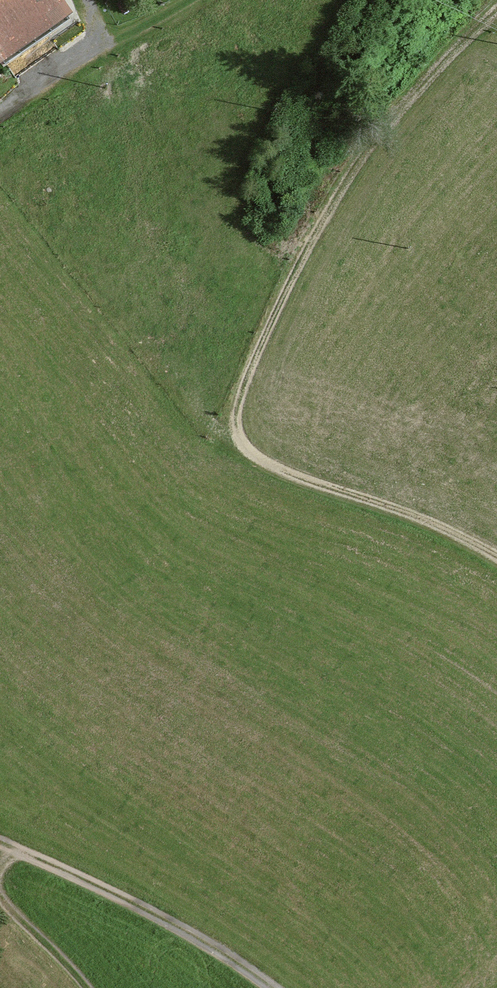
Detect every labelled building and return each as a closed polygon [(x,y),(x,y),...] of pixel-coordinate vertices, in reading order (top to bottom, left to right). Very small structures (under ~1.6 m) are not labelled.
[(73,12),(64,0),(0,0),(0,62),(73,12)]
